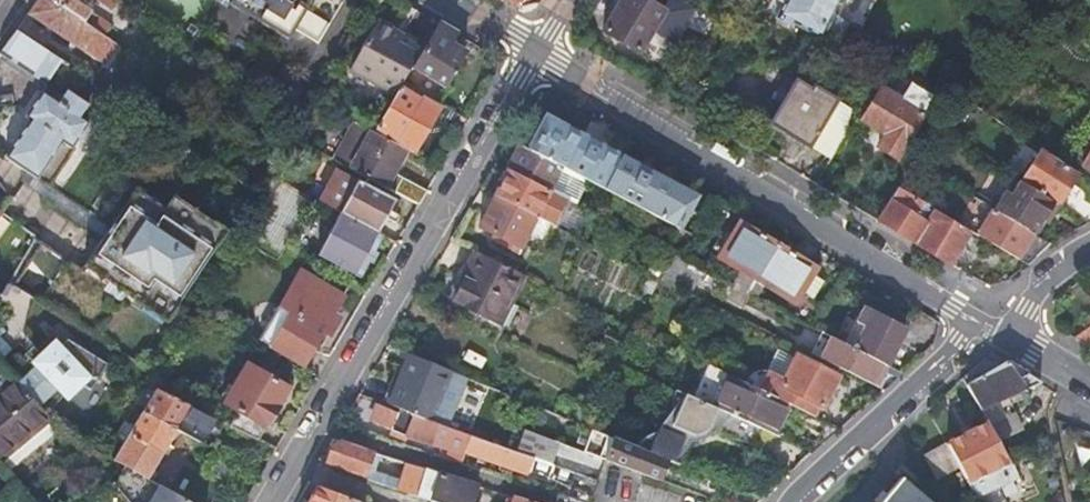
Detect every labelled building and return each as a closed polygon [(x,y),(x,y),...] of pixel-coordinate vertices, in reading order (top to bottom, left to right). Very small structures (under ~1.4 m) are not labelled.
[(27,14),(103,66),(117,45),(104,36),(50,0),(37,0),(34,4),(27,14)] [(104,36),(111,26),(77,3),(79,0),(50,0),(104,36)] [(119,12),(128,0),(102,0),(119,12)] [(343,0),(244,0),(316,44),(343,0)] [(600,31),(636,52),(660,12),(640,0),(620,0),(600,31)] [(786,7),(781,16),(815,36),(819,29),(832,36),(838,24),(836,16),(830,12),(836,0),(775,0),(786,7)] [(345,66),(394,96),(404,78),(409,71),(433,30),(428,27),(418,45),(412,54),(395,43),(400,34),(373,18),(345,66)] [(454,33),(439,24),(413,68),(446,87),(466,53),(449,42),(454,33)] [(0,53),(0,54),(45,85),(62,62),(16,30),(0,53)] [(412,54),(418,45),(400,34),(395,43),(412,54)] [(427,82),(409,71),(404,78),(422,89),(427,82)] [(394,96),(372,132),(395,144),(413,152),(443,101),(422,89),(404,78),(394,96)] [(878,88),(858,121),(881,135),(876,145),(896,157),(902,148),(907,150),(916,135),(910,131),(928,102),(902,87),(894,98),(878,88)] [(43,92),(25,116),(31,120),(5,157),(50,188),(76,151),(73,149),(89,125),(79,118),(88,106),(66,91),(58,103),(43,92)] [(805,146),(824,113),(828,107),(804,94),(801,99),(786,91),(766,125),(805,146)] [(829,160),(848,126),(824,113),(805,146),(829,160)] [(369,131),(354,123),(333,160),(341,165),(348,169),(383,187),(393,192),(398,195),(418,205),(420,201),(426,190),(402,177),(392,171),(405,149),(395,144),(372,132),(369,131)] [(564,126),(561,130),(601,152),(603,147),(564,126)] [(562,168),(584,179),(601,188),(610,170),(595,163),(598,157),(601,152),(561,130),(557,138),(541,129),(529,151),(562,168)] [(520,146),(508,171),(550,193),(561,198),(568,202),(571,204),(584,179),(562,168),(529,151),(520,146)] [(1054,203),(1073,172),(1037,147),(1017,180),(1023,184),(1054,203)] [(595,163),(610,170),(613,166),(598,157),(595,163)] [(632,169),(672,190),(674,185),(635,164),(632,169)] [(613,166),(610,170),(627,180),(629,174),(613,166)] [(336,168),(318,201),(340,212),(366,226),(377,232),(383,220),(393,225),(398,215),(388,210),(393,200),(336,168)] [(610,170),(601,188),(676,228),(686,206),(669,196),(672,190),(632,169),(629,174),(627,180),(610,170)] [(489,177),(480,191),(494,198),(536,219),(555,228),(568,202),(561,198),(550,193),(508,171),(502,183),(489,177)] [(272,177),(261,195),(261,197),(280,207),(291,187),(272,177)] [(1028,231),(1034,234),(1042,220),(1054,203),(1023,184),(1017,193),(1011,190),(997,212),(1028,231)] [(915,243),(934,212),(928,209),(929,206),(897,186),(877,220),(915,243)] [(83,271),(84,271),(119,294),(153,317),(217,221),(182,199),(175,210),(140,188),(86,267),(83,271)] [(536,219),(494,198),(477,232),(494,241),(491,248),(515,260),(536,219)] [(1030,258),(1047,242),(1034,234),(1028,231),(997,212),(990,208),(975,233),(1025,264),(1030,258)] [(366,226),(340,212),(318,254),(358,276),(380,234),(377,232),(366,226)] [(915,243),(950,264),(969,233),(934,212),(915,243)] [(794,304),(798,297),(810,276),(815,268),(736,224),(716,259),(794,304)] [(11,282),(40,300),(59,311),(84,271),(83,271),(86,267),(38,235),(11,282)] [(522,275),(477,252),(451,299),(491,319),(502,299),(508,302),(522,275)] [(301,269),(260,339),(303,365),(320,334),(325,337),(337,317),(332,314),(344,295),(301,269)] [(810,276),(798,297),(809,303),(820,282),(810,276)] [(868,358),(885,366),(903,329),(872,313),(853,350),(868,358)] [(1072,337),(1088,346),(1089,345),(1089,326),(1072,337)] [(35,361),(39,366),(22,384),(50,409),(66,392),(70,395),(81,383),(94,387),(110,360),(69,335),(62,342),(57,337),(35,361)] [(833,340),(823,362),(864,383),(874,388),(885,366),(868,358),(853,350),(833,340)] [(402,409),(447,427),(465,384),(450,378),(452,371),(417,356),(396,406),(402,409)] [(773,399),(787,406),(814,419),(834,378),(794,357),(773,399)] [(228,424),(256,440),(267,419),(272,421),(285,398),(282,395),(290,380),(250,358),(229,395),(240,402),(228,424)] [(964,386),(983,422),(998,448),(1024,434),(1016,418),(1006,423),(997,407),(1039,384),(1005,364),(964,386)] [(165,373),(155,367),(150,377),(159,383),(161,384),(167,374),(165,373)] [(762,394),(724,375),(708,406),(766,431),(773,435),(787,406),(773,399),(762,394)] [(62,420),(50,409),(22,384),(20,381),(0,397),(0,466),(62,420)] [(161,384),(159,383),(146,404),(178,423),(200,436),(214,415),(161,384)] [(677,402),(677,412),(661,436),(656,437),(646,443),(641,451),(667,461),(679,466),(688,444),(697,442),(706,438),(716,431),(759,449),(766,431),(708,406),(680,393),(677,402)] [(447,427),(402,409),(400,414),(366,400),(359,416),(410,437),(412,433),(446,447),(442,458),(462,465),(471,437),(447,427)] [(127,416),(123,423),(132,428),(164,448),(178,423),(146,404),(137,422),(127,416)] [(983,422),(941,443),(954,470),(969,500),(1015,476),(1006,460),(1005,460),(998,448),(983,422)] [(132,428),(115,455),(147,474),(164,448),(132,428)] [(641,451),(592,431),(583,454),(660,481),(667,461),(641,451)] [(561,445),(525,432),(524,437),(516,454),(528,459),(544,465),(552,468),(561,445)] [(480,440),(471,437),(462,465),(472,468),(476,459),(492,465),(491,468),(504,472),(505,469),(522,475),(523,474),(528,459),(516,454),(488,443),(480,440)] [(374,451),(345,441),(339,445),(334,446),(329,454),(328,461),(329,463),(365,477),(374,451)] [(954,470),(941,443),(919,454),(933,480),(954,470)] [(394,486),(393,489),(404,493),(413,496),(423,468),(410,463),(407,472),(399,470),(402,461),(385,455),(375,479),(394,486)] [(544,465),(528,459),(523,474),(539,480),(544,465)] [(425,500),(429,501),(472,501),(477,485),(459,480),(423,468),(413,496),(425,500)] [(579,478),(571,501),(574,501),(591,501),(597,485),(579,478)] [(896,481),(880,501),(923,501),(896,481)] [(150,501),(195,501),(162,482),(150,501)] [(484,488),(477,485),(472,501),(479,501),(484,488)] [(315,488),(309,501),(349,501),(315,488)] [(21,500),(13,489),(3,501),(23,501),(21,500)]
